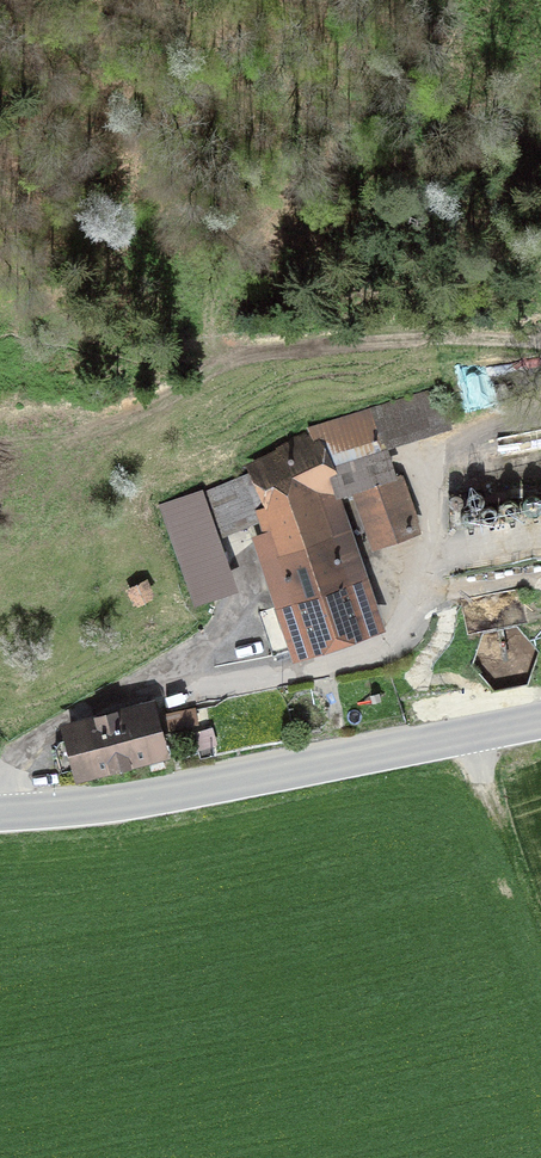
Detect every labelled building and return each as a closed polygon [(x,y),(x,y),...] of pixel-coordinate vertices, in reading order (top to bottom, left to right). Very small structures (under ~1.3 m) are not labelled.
[(450,424),(440,392),(373,413),(384,446),(450,424)] [(209,544),(249,530),(295,657),(382,626),(335,496),(353,490),(373,546),(419,529),(400,476),(396,478),(384,446),(373,413),(306,432),(240,460),(244,473),(190,492),(209,544)] [(481,499),(482,497),(482,494),(481,491),(480,489),(477,488),(475,487),(472,487),(470,488),(468,490),(467,492),(467,494),(467,497),(468,499),(469,501),(471,502),(474,502),(476,502),(479,501),(481,499)] [(462,502),(463,500),(464,497),(463,495),(461,493),(459,491),(457,491),(454,491),(452,492),(450,494),(449,496),(448,498),(449,500),(450,502),(451,504),(453,505),(456,506),(458,506),(461,504),(462,502)] [(532,508),(534,508),(536,507),(538,506),(539,503),(540,501),(539,499),(538,496),(536,495),(534,494),(531,494),(529,495),(527,496),(526,498),(525,500),(525,502),(526,504),(527,506),(529,507),(532,508)] [(512,513),(514,512),(515,510),(516,508),(516,505),(516,503),(514,501),(512,500),(510,499),(508,499),(506,500),(504,501),(503,503),(502,506),(502,508),(503,510),(505,512),(507,513),(509,513),(512,513)] [(497,515),(498,512),(498,510),(497,507),(496,505),(494,504),(491,503),(489,503),(486,504),(485,506),(483,508),(483,510),(483,513),(484,515),(486,516),(488,518),(490,518),(493,518),(495,517),(497,515)] [(475,518),(476,515),(476,513),(475,510),(474,508),(472,507),(469,506),(467,506),(464,507),(463,509),(461,511),(461,513),(461,515),(462,518),(464,519),(466,520),(468,521),(471,521),(473,519),(475,518)] [(146,578),(126,586),(133,603),(153,595),(146,578)] [(154,702),(65,724),(80,780),(168,757),(154,702)]
